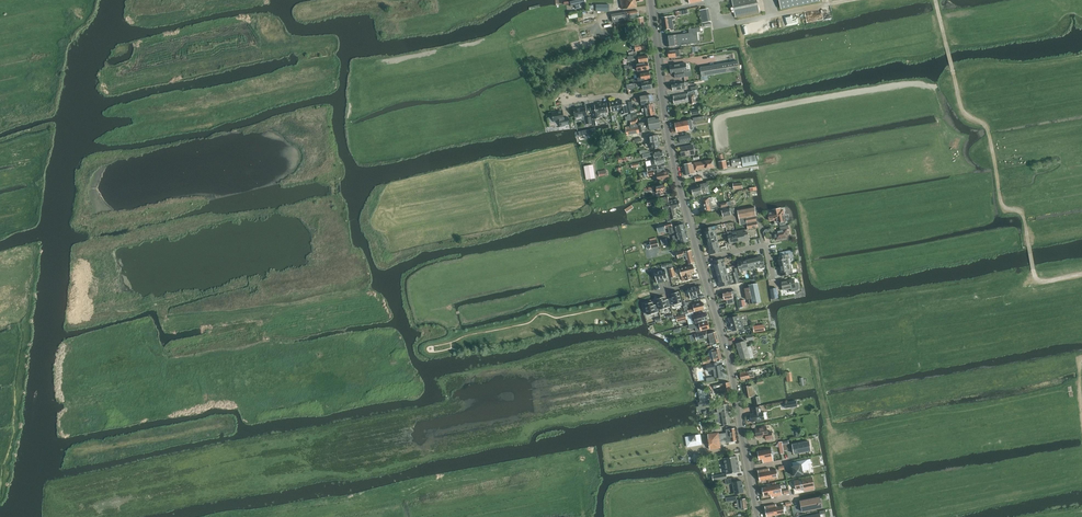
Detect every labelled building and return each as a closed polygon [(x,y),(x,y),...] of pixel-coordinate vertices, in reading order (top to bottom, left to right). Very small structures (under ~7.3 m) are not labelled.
[(622,9),(637,7),(636,2),(643,1),(643,0),(621,0),(622,9)] [(735,17),(760,12),(757,0),(732,0),(735,17)] [(781,9),(820,1),(820,0),(779,0),(781,9)] [(702,23),(710,21),(707,9),(700,10),(702,23)] [(612,22),(628,20),(637,18),(637,22),(634,23),(635,25),(638,25),(638,28),(645,27),(643,17),(639,18),(638,10),(611,14),(612,22)] [(663,23),(663,24),(664,30),(670,29),(670,31),(674,31),(672,20),(675,20),(674,16),(672,16),(662,18),(663,23)] [(697,32),(701,32),(700,28),(688,29),(692,29),(692,33),(666,36),(668,47),(699,43),(697,32)] [(635,48),(636,51),(646,49),(647,48),(647,46),(646,46),(645,43),(639,44),(639,43),(634,43),(635,45),(630,46),(631,49),(635,48)] [(668,51),(669,58),(676,57),(676,56),(679,56),(679,54),(683,53),(683,49),(678,50),(679,50),(675,50),(668,51)] [(700,67),(702,76),(740,70),(738,61),(700,67)] [(638,66),(639,71),(649,69),(649,68),(650,68),(649,66),(648,63),(640,64),(640,65),(638,65),(637,64),(634,64),(634,67),(638,66)] [(687,71),(686,63),(670,66),(671,74),(675,73),(676,78),(685,77),(684,72),(687,71)] [(641,78),(633,79),(633,83),(636,83),(639,83),(639,81),(645,80),(651,79),(650,76),(651,75),(651,73),(650,73),(650,72),(640,74),(641,78)] [(637,87),(636,87),(642,86),(643,90),(652,88),(652,87),(653,87),(652,84),(651,81),(636,84),(636,83),(627,85),(627,89),(637,87)] [(687,82),(680,83),(672,84),(673,87),(672,88),(672,89),(673,90),(673,91),(681,90),(684,89),(684,86),(687,85),(687,82)] [(697,89),(692,90),(692,91),(688,92),(688,94),(687,94),(687,93),(673,96),(675,104),(689,102),(689,101),(690,101),(690,104),(696,103),(694,95),(698,95),(697,89)] [(640,97),(642,105),(653,102),(652,95),(640,97)] [(621,111),(623,111),(623,114),(628,113),(626,105),(623,105),(622,100),(610,102),(612,111),(621,110),(621,111)] [(592,111),(594,119),(599,118),(598,115),(600,115),(599,113),(608,112),(607,103),(595,105),(596,110),(592,111)] [(579,108),(573,109),(575,117),(583,116),(583,118),(585,118),(587,124),(592,123),(591,117),(587,117),(586,107),(579,109),(579,108)] [(558,112),(552,113),(554,121),(559,120),(561,127),(565,126),(565,125),(570,124),(569,117),(564,118),(563,111),(561,111),(558,112)] [(648,119),(649,122),(647,123),(648,125),(649,126),(652,125),(652,123),(660,121),(659,117),(648,119)] [(691,120),(675,123),(677,132),(693,129),(691,120)] [(661,128),(660,121),(652,123),(652,125),(649,126),(648,125),(643,125),(639,126),(641,132),(650,130),(650,132),(652,131),(652,130),(661,128)] [(632,134),(638,133),(639,133),(638,125),(625,127),(627,135),(629,135),(630,135),(632,135),(632,134)] [(596,137),(595,131),(578,134),(579,139),(596,137)] [(647,137),(648,143),(659,141),(658,135),(647,137)] [(694,155),(692,145),(692,146),(681,148),(681,147),(682,157),(683,157),(683,156),(694,154),(694,155)] [(653,155),(654,159),(664,156),(663,151),(653,153),(653,152),(644,154),(645,157),(647,156),(647,157),(653,155)] [(757,164),(755,155),(741,157),(741,159),(743,167),(757,164)] [(664,156),(654,159),(656,165),(651,166),(652,170),(656,169),(656,167),(658,167),(665,165),(665,163),(666,162),(664,156)] [(713,160),(705,161),(706,168),(715,167),(713,160)] [(718,162),(720,170),(727,168),(726,160),(718,162)] [(706,168),(705,161),(694,163),(696,170),(706,168)] [(683,164),(685,175),(695,173),(693,164),(692,164),(692,163),(683,164)] [(586,180),(591,179),(591,182),(596,181),(593,164),(584,166),(586,180)] [(657,170),(659,181),(669,178),(668,171),(664,172),(663,168),(656,170),(657,170)] [(692,189),(692,191),(694,196),(703,194),(702,190),(705,190),(705,187),(708,186),(708,182),(700,184),(701,187),(692,189)] [(644,192),(649,191),(655,190),(656,193),(657,193),(658,196),(664,195),(663,192),(665,191),(666,190),(667,190),(666,188),(665,188),(664,184),(654,187),(643,189),(644,192)] [(749,188),(752,203),(759,202),(756,187),(749,188)] [(661,198),(664,211),(671,209),(669,201),(668,197),(661,198)] [(713,210),(711,201),(713,201),(712,197),(702,199),(705,212),(713,210)] [(678,199),(669,201),(671,209),(674,208),(680,207),(678,199)] [(740,225),(747,224),(757,222),(754,206),(738,209),(740,225)] [(733,211),(732,207),(722,210),(723,217),(735,213),(735,211),(733,211)] [(671,209),(664,211),(664,212),(669,211),(670,215),(666,216),(668,222),(671,221),(671,219),(676,218),(674,208),(671,209)] [(780,222),(781,222),(781,223),(781,222),(782,222),(785,221),(783,210),(771,212),(771,214),(769,215),(770,221),(774,220),(774,218),(778,217),(779,222),(780,222)] [(706,234),(707,238),(716,236),(715,230),(716,229),(725,227),(724,223),(715,226),(703,229),(704,234),(706,234)] [(676,230),(677,232),(686,230),(684,224),(670,228),(671,231),(676,230)] [(747,229),(737,231),(739,241),(744,240),(744,241),(749,240),(747,229)] [(773,232),(774,241),(787,238),(786,229),(773,232)] [(673,236),(674,239),(687,236),(686,230),(677,232),(677,235),(673,236)] [(739,241),(737,231),(731,232),(731,231),(727,232),(730,244),(734,243),(734,242),(739,241)] [(687,236),(674,239),(674,243),(677,242),(678,245),(689,241),(687,236)] [(708,242),(709,244),(718,242),(716,236),(707,238),(707,239),(706,239),(707,242),(708,242)] [(650,242),(652,248),(659,247),(657,240),(650,242)] [(718,242),(709,244),(710,249),(709,250),(710,254),(722,251),(727,250),(726,246),(721,247),(720,247),(718,242)] [(683,257),(684,259),(693,256),(692,250),(685,252),(685,250),(677,252),(678,258),(683,257)] [(779,261),(780,266),(791,264),(790,258),(789,254),(777,256),(778,261),(779,261)] [(758,258),(753,259),(755,268),(761,267),(761,268),(765,268),(763,255),(758,256),(758,258)] [(749,259),(747,260),(749,270),(755,268),(753,259),(752,259),(752,257),(749,258),(749,259)] [(715,266),(716,271),(726,268),(724,262),(725,262),(724,258),(712,262),(714,266),(715,266)] [(749,270),(747,260),(742,261),(742,260),(737,261),(739,273),(743,272),(743,271),(749,270)] [(791,264),(780,266),(781,271),(780,271),(781,276),(793,274),(792,270),(791,264)] [(685,275),(686,280),(691,279),(690,274),(695,272),(693,265),(679,268),(681,276),(685,275)] [(675,267),(669,269),(672,277),(678,275),(675,267)] [(718,275),(718,277),(728,274),(726,268),(716,271),(717,271),(715,272),(716,275),(718,275)] [(665,270),(655,273),(657,283),(665,281),(664,278),(667,277),(665,270)] [(728,274),(718,277),(720,282),(718,282),(720,287),(732,283),(731,280),(731,278),(731,277),(730,276),(728,276),(728,274)] [(783,290),(791,288),(792,291),(800,290),(798,283),(795,283),(794,279),(781,281),(783,290)] [(761,302),(760,296),(757,283),(749,284),(749,287),(744,288),(747,300),(751,299),(752,299),(749,300),(750,304),(752,304),(761,302)] [(699,286),(688,288),(691,299),(697,297),(697,294),(701,293),(699,286)] [(770,289),(771,295),(772,299),(778,298),(777,292),(777,288),(770,289)] [(724,299),(725,300),(733,298),(732,295),(736,294),(735,290),(723,293),(724,296),(723,297),(723,299),(724,299)] [(672,298),(670,299),(671,305),(674,304),(675,307),(682,305),(682,302),(681,299),(679,292),(671,294),(672,298)] [(664,297),(657,299),(659,309),(670,307),(668,299),(665,300),(664,297)] [(653,302),(645,304),(648,315),(658,312),(656,305),(653,305),(653,302)] [(702,302),(692,305),(694,312),(704,309),(702,302)] [(706,313),(692,317),(694,324),(699,323),(698,322),(707,320),(707,319),(708,318),(707,316),(706,316),(706,313)] [(729,318),(731,326),(733,331),(742,328),(741,327),(744,326),(742,322),(740,323),(738,316),(729,318)] [(697,327),(700,327),(701,331),(710,328),(708,322),(697,325),(696,324),(692,325),(693,327),(697,326),(697,327)] [(692,342),(697,340),(708,337),(709,341),(710,344),(719,342),(716,332),(707,334),(706,331),(690,336),(692,342)] [(736,343),(741,360),(750,357),(750,358),(754,357),(751,346),(747,347),(745,341),(736,343)] [(722,360),(721,356),(719,348),(712,350),(715,361),(722,360)] [(711,371),(714,371),(715,378),(723,376),(722,372),(723,371),(722,371),(721,365),(718,366),(718,363),(711,364),(707,364),(707,368),(710,368),(711,371)] [(758,372),(757,368),(753,369),(753,370),(740,373),(741,380),(753,377),(752,373),(758,372)] [(713,385),(714,389),(716,388),(716,391),(719,391),(720,393),(718,394),(720,402),(728,401),(727,392),(731,391),(730,382),(722,383),(713,385)] [(753,397),(751,385),(744,386),(746,398),(753,397)] [(710,413),(714,413),(729,410),(728,404),(715,406),(717,406),(717,409),(710,410),(710,413)] [(753,408),(753,412),(754,412),(754,413),(751,414),(752,422),(757,421),(758,422),(760,421),(761,420),(765,420),(763,412),(761,412),(760,407),(753,408)] [(765,436),(766,439),(773,438),(772,431),(768,432),(767,426),(763,427),(762,426),(760,427),(759,428),(755,429),(757,437),(765,436)] [(726,432),(719,433),(720,438),(727,437),(728,442),(736,441),(735,428),(726,429),(726,432)] [(719,433),(708,434),(710,449),(721,448),(720,438),(719,433)] [(690,438),(689,438),(690,445),(700,443),(699,436),(694,437),(694,435),(690,436),(690,438)] [(790,440),(782,442),(784,450),(791,449),(790,440)] [(810,441),(793,444),(795,454),(801,453),(801,452),(809,451),(809,448),(813,447),(811,441),(810,441)] [(758,451),(757,451),(759,460),(760,460),(759,460),(765,459),(766,462),(773,461),(774,461),(771,448),(771,449),(758,451)] [(737,456),(733,456),(724,458),(723,458),(724,464),(725,464),(726,464),(727,467),(726,468),(727,474),(739,472),(740,472),(737,455),(737,456)] [(793,466),(792,466),(794,476),(803,474),(803,471),(810,469),(808,459),(792,462),(793,466)] [(758,470),(760,481),(768,479),(766,471),(766,469),(758,470)] [(776,469),(766,471),(768,479),(778,477),(778,478),(776,469)] [(812,477),(795,481),(796,490),(807,488),(807,487),(814,485),(812,477)] [(725,479),(726,484),(733,483),(735,493),(744,492),(742,480),(736,481),(735,478),(725,479)] [(782,495),(780,484),(772,486),(774,494),(774,496),(782,494),(782,495)] [(762,487),(764,496),(774,494),(772,486),(762,487)] [(736,506),(738,506),(738,510),(747,508),(745,498),(737,500),(736,496),(726,497),(726,502),(737,500),(737,504),(736,504),(736,506)] [(820,497),(800,501),(802,511),(815,509),(814,504),(821,503),(820,497)] [(775,515),(773,507),(773,505),(765,506),(767,516),(775,515)] [(783,505),(773,507),(775,515),(785,513),(783,505)]
